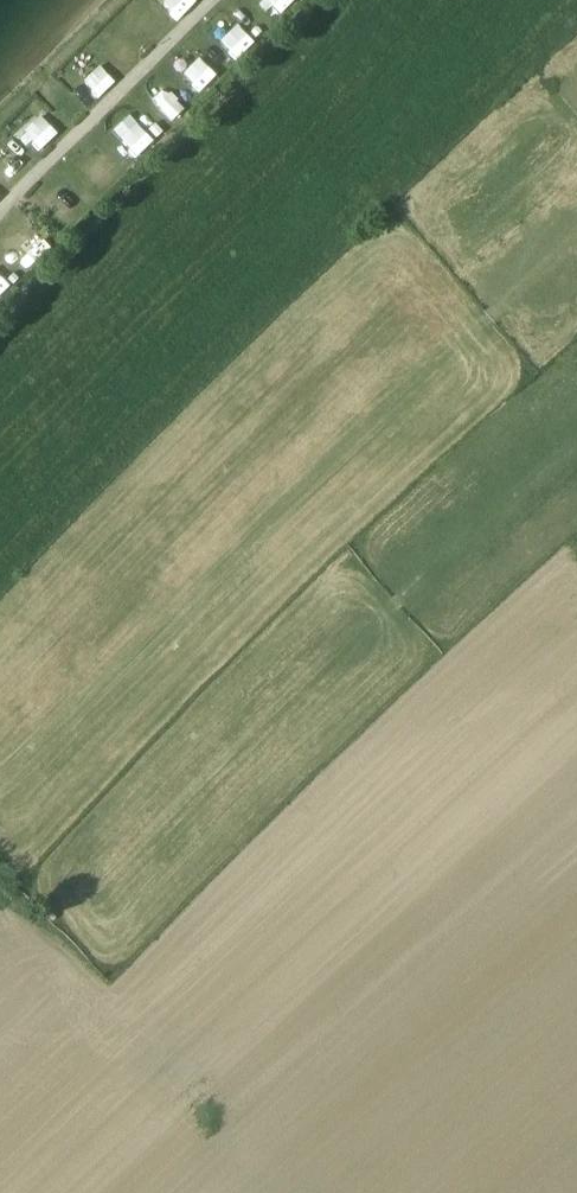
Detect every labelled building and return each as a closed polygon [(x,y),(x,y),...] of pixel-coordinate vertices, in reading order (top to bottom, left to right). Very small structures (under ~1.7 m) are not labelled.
[(192,0),(164,0),(180,14),(192,0)] [(219,39),(236,59),(255,42),(238,22),(219,39)] [(205,92),(222,72),(201,55),(185,74),(205,92)] [(94,70),(76,83),(89,102),(107,89),(94,70)] [(152,104),(171,123),(186,108),(167,89),(152,104)] [(45,111),(32,121),(44,136),(57,127),(45,111)] [(136,157),(156,136),(136,118),(117,138),(136,157)]
